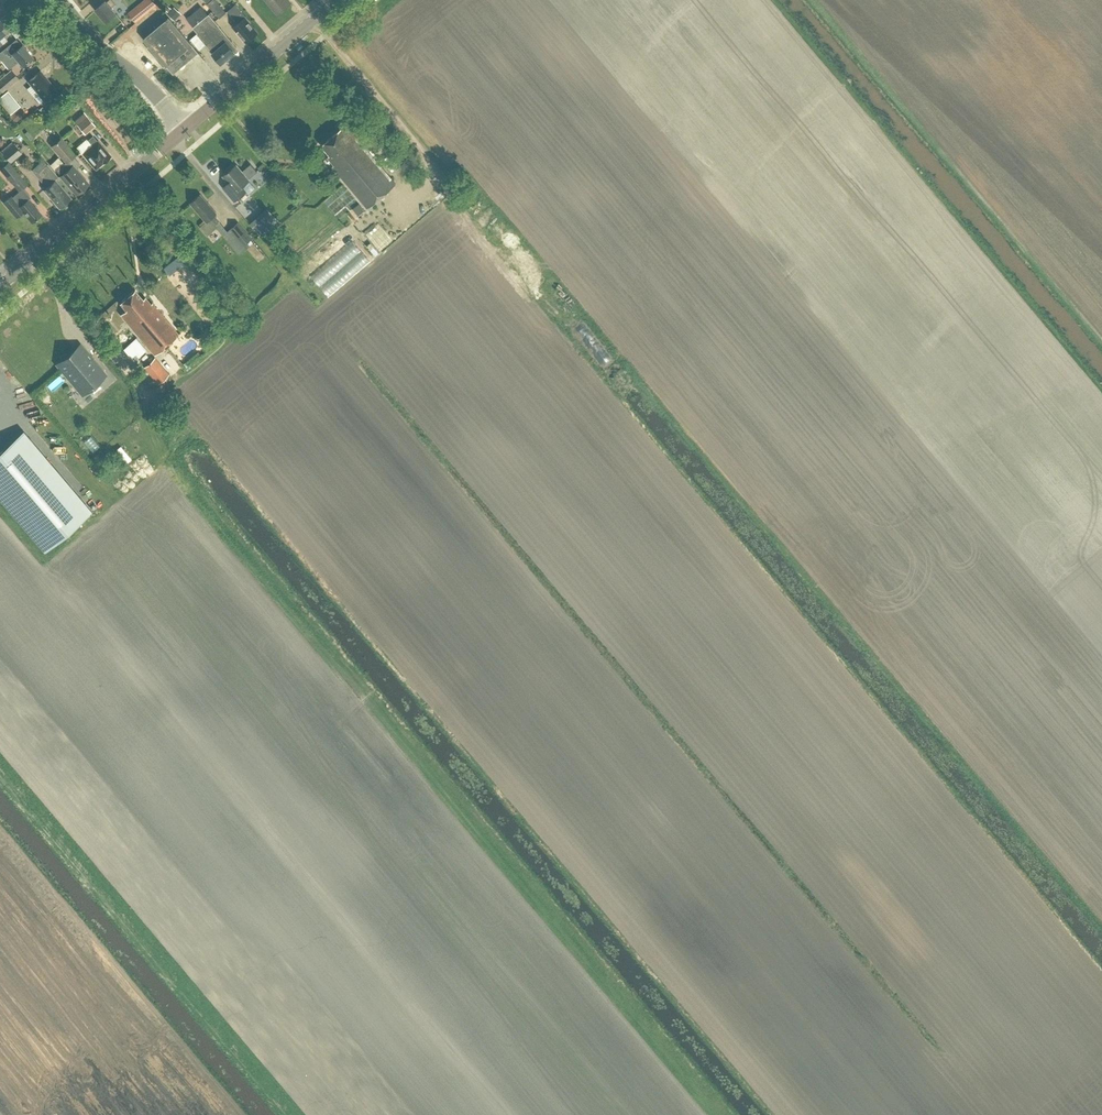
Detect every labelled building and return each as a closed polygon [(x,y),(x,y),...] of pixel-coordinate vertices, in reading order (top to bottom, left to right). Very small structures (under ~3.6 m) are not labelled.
[(107,1),(106,0),(105,0),(96,8),(106,20),(116,12),(112,7),(116,4),(113,0),(108,0),(107,1)] [(129,13),(135,20),(156,3),(153,0),(146,0),(129,13)] [(215,0),(212,0),(207,4),(219,18),(226,12),(215,0)] [(277,13),(291,2),(289,0),(267,0),(277,13)] [(233,26),(246,42),(258,32),(250,22),(251,21),(236,3),(228,10),(238,22),(233,26)] [(213,52),(212,52),(221,63),(235,51),(233,50),(237,47),(209,13),(193,26),(198,32),(197,33),(213,52)] [(166,64),(173,73),(198,52),(191,43),(169,17),(143,38),(166,65),(166,64)] [(10,30),(0,18),(0,19),(0,38),(10,30)] [(9,68),(19,60),(23,64),(32,56),(22,44),(21,44),(16,38),(2,50),(5,53),(0,57),(0,58),(9,68)] [(0,92),(17,78),(9,69),(0,77),(0,91),(0,92)] [(50,85),(52,83),(40,70),(28,80),(31,84),(26,88),(34,98),(39,93),(45,100),(56,91),(50,85)] [(0,95),(0,106),(4,110),(13,102),(4,92),(0,95)] [(8,116),(14,122),(23,114),(17,108),(8,116)] [(94,124),(86,115),(76,124),(84,133),(94,124)] [(327,157),(333,165),(332,166),(366,208),(395,184),(345,124),(321,145),(329,155),(327,157)] [(110,156),(92,135),(88,140),(93,145),(83,154),(88,160),(89,159),(95,167),(102,161),(103,162),(104,161),(106,161),(108,159),(109,157),(110,156)] [(61,175),(76,194),(87,185),(78,174),(79,173),(73,165),(72,165),(68,160),(75,153),(61,136),(51,145),(64,161),(56,168),(61,175)] [(1,152),(10,162),(21,152),(12,142),(1,152)] [(11,182),(20,174),(8,160),(0,167),(0,169),(11,182)] [(43,188),(59,207),(70,197),(54,179),(57,176),(46,163),(37,172),(47,185),(43,188)] [(229,182),(223,186),(226,190),(235,200),(246,191),(241,186),(249,180),(248,179),(257,171),(251,163),(242,171),(236,164),(223,174),(229,182)] [(22,188),(11,197),(10,195),(2,202),(16,218),(22,213),(31,223),(42,214),(28,198),(30,196),(22,188)] [(219,220),(214,215),(217,212),(200,193),(190,202),(207,221),(200,227),(207,235),(216,227),(214,225),(219,220)] [(270,210),(264,215),(272,224),(278,219),(270,210)] [(230,228),(245,244),(252,238),(238,221),(230,228)] [(507,247),(502,250),(508,260),(512,257),(507,247)] [(133,290),(119,302),(125,310),(119,315),(153,355),(177,335),(151,303),(149,305),(144,298),(141,300),(133,290)] [(74,349),(56,363),(73,383),(79,379),(88,389),(105,375),(90,357),(85,362),(74,349)] [(143,366),(157,383),(168,374),(154,357),(143,366)] [(0,449),(0,499),(44,551),(85,516),(16,435),(0,449)] [(115,450),(126,463),(131,459),(120,446),(115,450)]
